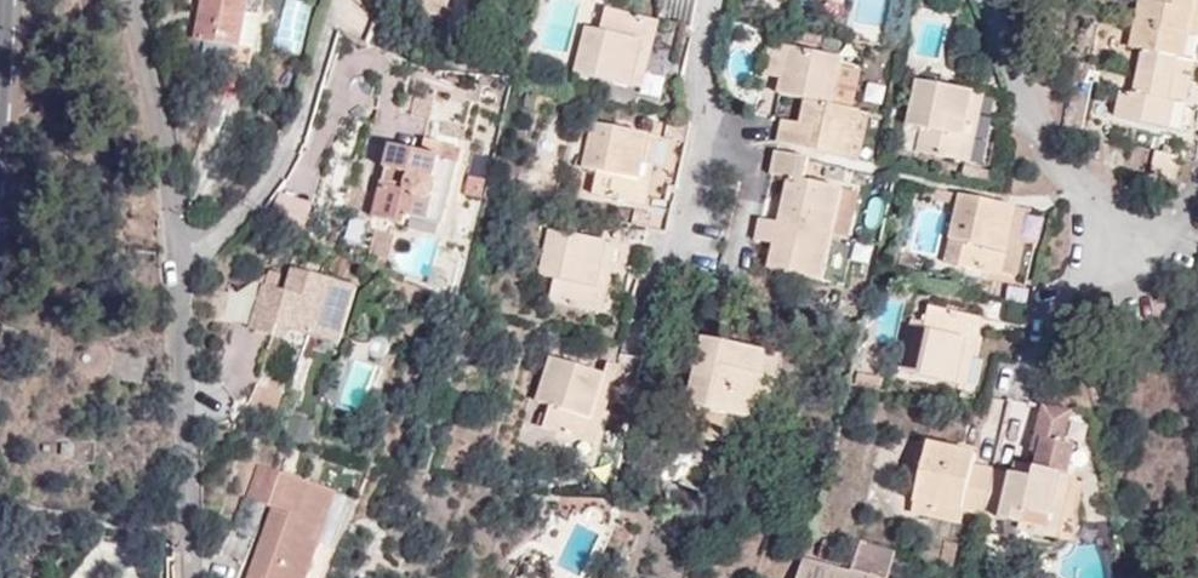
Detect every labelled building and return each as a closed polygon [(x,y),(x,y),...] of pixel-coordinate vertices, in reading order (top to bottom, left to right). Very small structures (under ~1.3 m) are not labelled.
[(250,8),(251,0),(204,0),(197,39),(243,48),(250,8)] [(403,4),(444,18),(450,0),(404,0),(403,4)] [(1174,6),(1153,2),(1147,24),(1197,35),(1197,0),(1175,0),(1174,6)] [(264,11),(250,8),(243,48),(257,50),(264,11)] [(576,72),(635,87),(648,19),(608,9),(602,31),(586,27),(576,72)] [(645,90),(659,22),(648,19),(635,87),(645,90)] [(1147,24),(1141,52),(1161,55),(1157,74),(1190,81),(1197,46),(1197,35),(1147,24)] [(843,35),(819,30),(817,42),(840,47),(843,35)] [(797,97),(806,98),(834,105),(841,66),(842,60),(770,44),(763,74),(781,78),(799,82),(797,97)] [(841,66),(834,105),(855,109),(863,72),(841,66)] [(1157,74),(1152,97),(1134,92),(1127,118),(1183,130),(1189,105),(1197,107),(1197,86),(1189,84),(1190,81),(1157,74)] [(777,92),(797,97),(799,82),(781,78),(777,92)] [(967,136),(975,92),(918,80),(908,123),(921,127),(916,150),(959,159),(964,135),(967,136)] [(432,118),(437,94),(420,90),(415,114),(432,118)] [(984,94),(975,92),(967,136),(964,135),(959,159),(972,162),(984,94)] [(806,98),(800,124),(815,128),(810,147),(850,156),(860,110),(855,109),(834,105),(806,98)] [(860,110),(850,156),(863,158),(872,113),(860,110)] [(800,124),(782,120),(777,141),(810,147),(815,128),(800,124)] [(593,193),(637,203),(651,135),(591,123),(582,167),(598,171),(593,193)] [(921,127),(908,123),(903,147),(916,150),(921,127)] [(637,203),(647,205),(660,137),(651,135),(637,203)] [(460,164),(463,149),(427,140),(424,153),(391,145),(372,216),(405,225),(408,216),(440,225),(456,164),(460,164)] [(771,172),(772,172),(789,176),(804,180),(809,157),(776,150),(771,172)] [(1176,178),(1181,157),(1181,155),(1157,150),(1151,173),(1176,178)] [(792,224),(834,234),(844,189),(804,180),(789,176),(779,222),(792,224)] [(834,234),(850,237),(859,192),(844,189),(834,234)] [(955,196),(934,192),(933,200),(953,205),(955,196)] [(961,265),(1002,274),(1006,250),(1009,250),(1018,207),(961,194),(950,239),(965,242),(961,265)] [(273,218),(304,229),(312,206),(281,195),(273,218)] [(666,232),(670,210),(647,205),(637,203),(632,225),(647,228),(666,232)] [(1013,276),(1028,210),(1018,207),(1009,250),(1006,250),(1002,274),(1013,276)] [(774,242),(787,245),(792,224),(779,222),(759,218),(757,239),(774,242)] [(369,226),(351,221),(347,238),(364,242),(369,226)] [(619,245),(643,249),(647,228),(632,225),(613,221),(608,242),(619,245)] [(787,245),(774,242),(769,267),(823,279),(834,234),(792,224),(787,245)] [(385,267),(394,234),(375,229),(366,262),(385,267)] [(595,310),(608,242),(552,232),(543,276),(555,279),(551,301),(595,310)] [(945,261),(961,265),(965,242),(950,239),(945,261)] [(619,245),(608,242),(595,310),(606,311),(619,245)] [(896,266),(913,269),(915,260),(898,257),(896,266)] [(253,330),(275,337),(278,328),(289,331),(338,347),(356,290),(296,271),(289,294),(267,286),(253,330)] [(997,278),(992,298),(1029,306),(1034,286),(997,278)] [(216,289),(211,315),(234,320),(239,293),(216,289)] [(1029,306),(992,298),(987,316),(1025,325),(1029,306)] [(965,338),(969,316),(930,308),(925,329),(910,326),(900,369),(959,383),(968,340),(965,338)] [(983,319),(969,316),(965,338),(968,340),(959,383),(969,385),(983,319)] [(278,328),(275,337),(286,341),(289,331),(278,328)] [(764,374),(775,376),(779,357),(703,339),(683,430),(723,438),(729,412),(765,420),(769,401),(759,399),(764,374)] [(544,429),(585,441),(591,419),(594,419),(607,375),(551,358),(537,401),(551,405),(548,415),(544,429)] [(596,446),(613,391),(621,367),(618,366),(609,364),(607,375),(594,419),(591,419),(585,441),(596,446)] [(858,372),(856,384),(882,390),(884,378),(858,372)] [(769,401),(775,376),(764,374),(759,399),(769,401)] [(1039,452),(1037,461),(1070,468),(1075,445),(1064,442),(1071,411),(1043,404),(1032,451),(1039,452)] [(537,426),(544,429),(548,415),(542,412),(537,426)] [(964,508),(984,513),(995,468),(975,463),(977,451),(960,447),(958,458),(944,455),(946,444),(931,441),(914,512),(961,523),(964,508)] [(960,447),(946,444),(944,455),(958,458),(960,447)] [(1014,462),(1012,471),(1034,476),(1036,466),(1014,462)] [(259,465),(248,498),(272,506),(249,577),(308,577),(337,492),(259,465)] [(1071,473),(1036,465),(1036,466),(1034,476),(1012,471),(995,468),(984,513),(1022,521),(1020,528),(1059,537),(1066,505),(1064,504),(1071,473)] [(1074,474),(1071,473),(1064,504),(1066,505),(1074,474)] [(1022,521),(984,513),(982,525),(1019,533),(1020,528),(1022,521)] [(863,540),(854,573),(802,558),(796,577),(887,577),(896,552),(863,540)]
